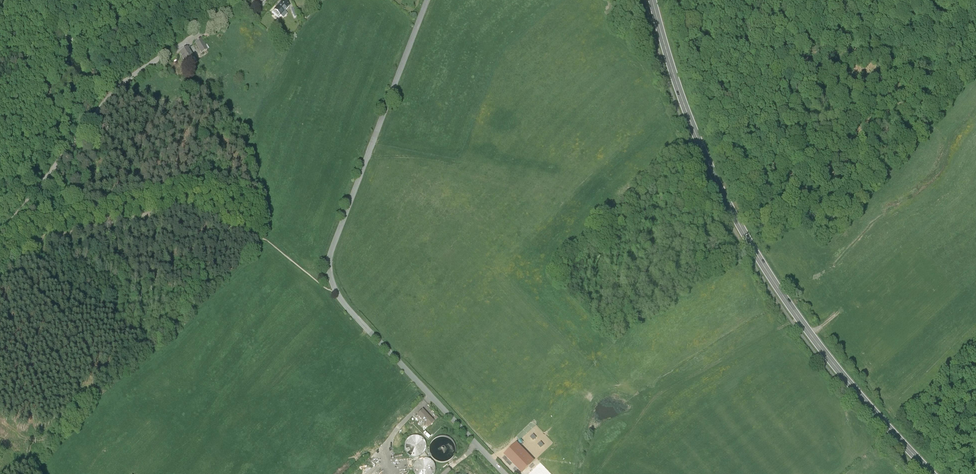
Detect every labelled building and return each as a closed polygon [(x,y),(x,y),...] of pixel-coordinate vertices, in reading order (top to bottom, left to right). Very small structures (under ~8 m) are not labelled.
[(283,0),(274,10),(280,15),(289,6),(283,0)] [(201,39),(195,44),(202,53),(208,48),(201,39)] [(193,57),(187,47),(179,52),(186,62),(193,57)] [(193,57),(186,62),(188,65),(196,61),(193,57)] [(433,422),(423,411),(417,416),(428,427),(433,422)] [(424,454),(425,452),(426,450),(426,448),(426,445),(425,443),(424,441),(423,439),(421,438),(419,437),(417,436),(415,436),(413,436),(411,437),(409,438),(407,439),(406,441),(405,443),(404,445),(404,448),(404,450),(405,452),(406,454),(408,455),(410,457),(412,458),(414,458),(416,458),(418,458),(420,457),(422,455),(424,454)] [(451,459),(453,457),(454,454),(455,452),(455,449),(455,447),(454,444),(453,442),(451,440),(449,439),(447,437),(444,437),(442,437),(439,437),(437,438),(434,439),(433,441),(431,443),(430,446),(430,448),(430,451),(430,453),(431,456),(433,458),(435,460),(437,461),(439,462),(442,462),(444,462),(447,461),(449,460),(451,459)] [(435,473),(435,470),(435,468),(435,465),(433,463),(432,461),(429,460),(427,459),(424,458),(422,459),(419,459),(417,461),(415,463),(414,465),(413,467),(413,470),(413,473),(414,473),(434,473),(435,473)]
